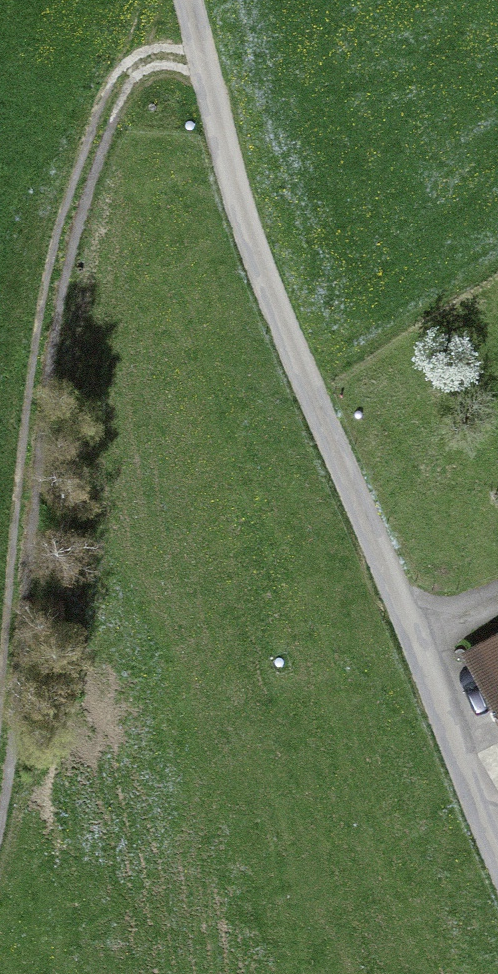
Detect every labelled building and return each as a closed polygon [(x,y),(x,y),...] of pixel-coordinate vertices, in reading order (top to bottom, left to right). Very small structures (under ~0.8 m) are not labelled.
[(444,605),(497,706),(497,575),(444,605)]
